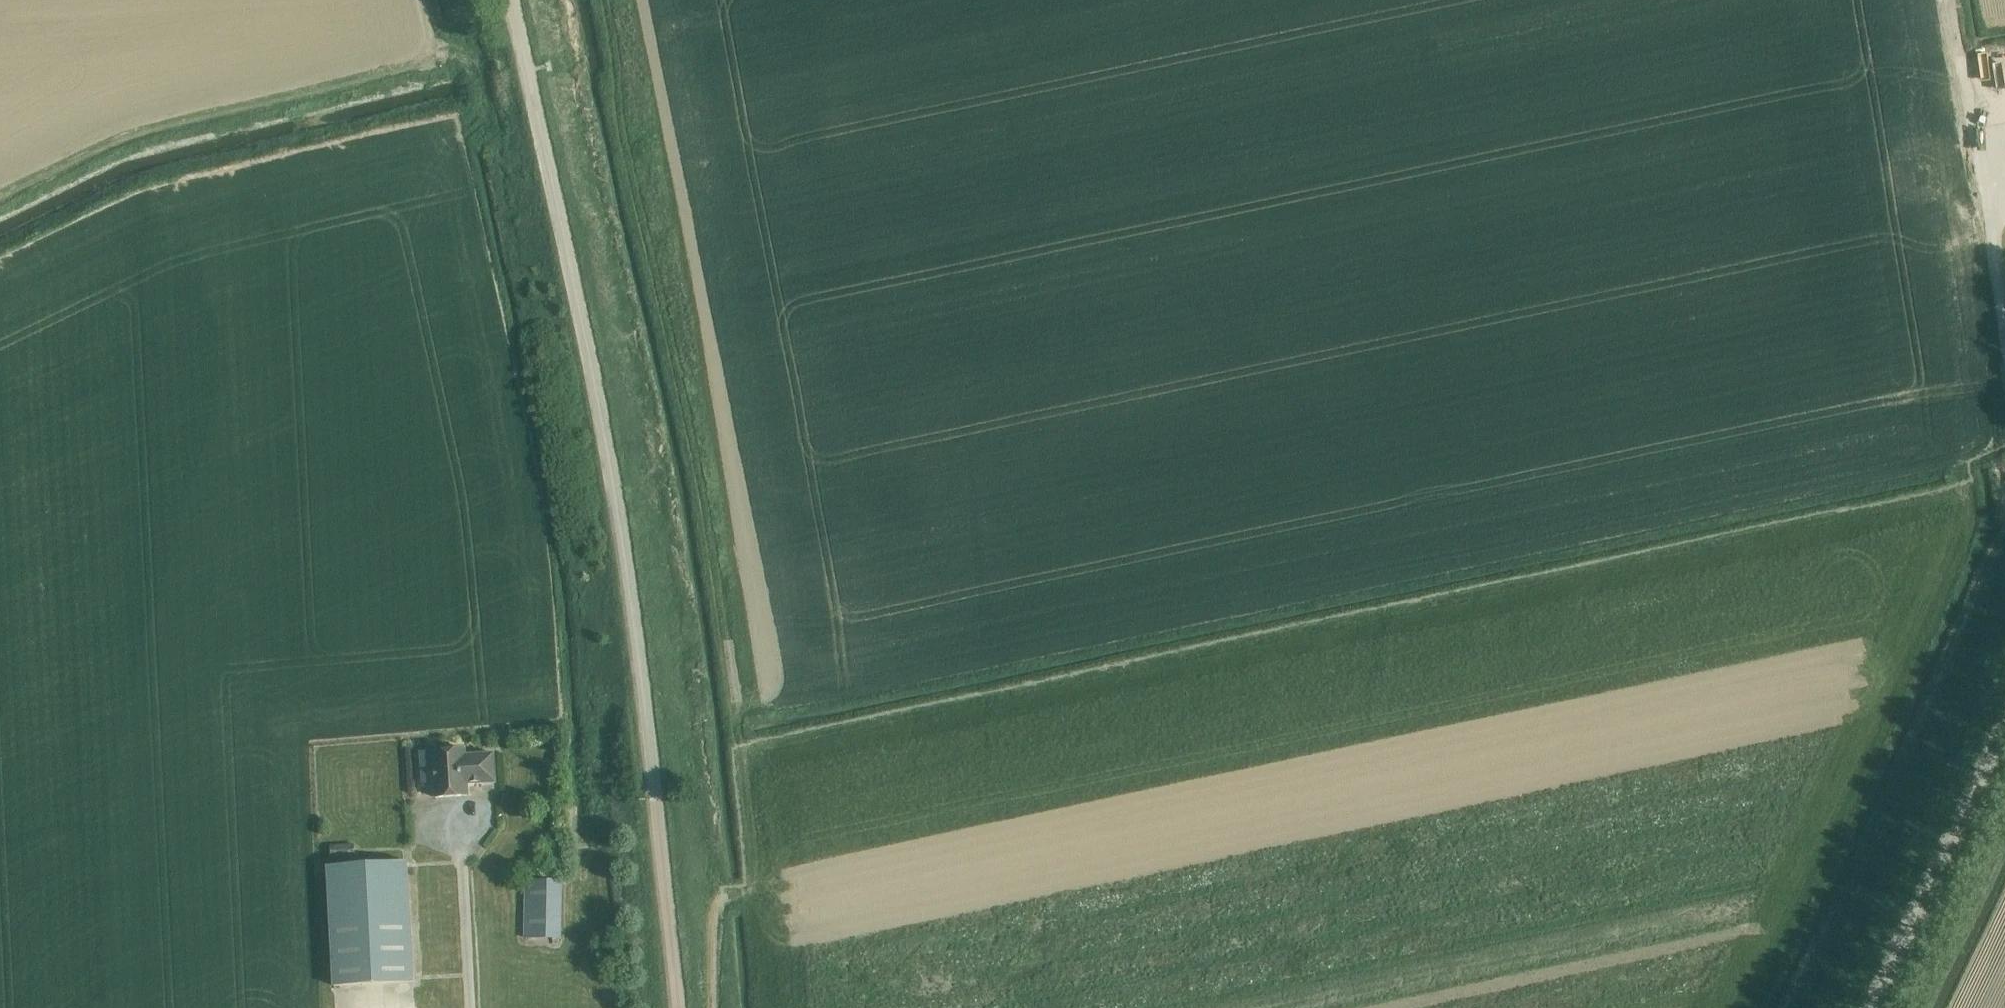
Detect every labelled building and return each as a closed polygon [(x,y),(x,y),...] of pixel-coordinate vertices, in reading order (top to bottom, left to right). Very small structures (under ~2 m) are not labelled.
[(465,750),(421,752),(422,767),(434,766),(436,798),(469,796),(468,785),(496,783),(494,754),(466,756),(465,750)] [(354,846),(331,847),(331,858),(355,857),(354,846)] [(408,863),(327,867),(333,987),(413,983),(413,976),(408,863)] [(525,938),(560,939),(561,881),(526,881),(525,938)]
